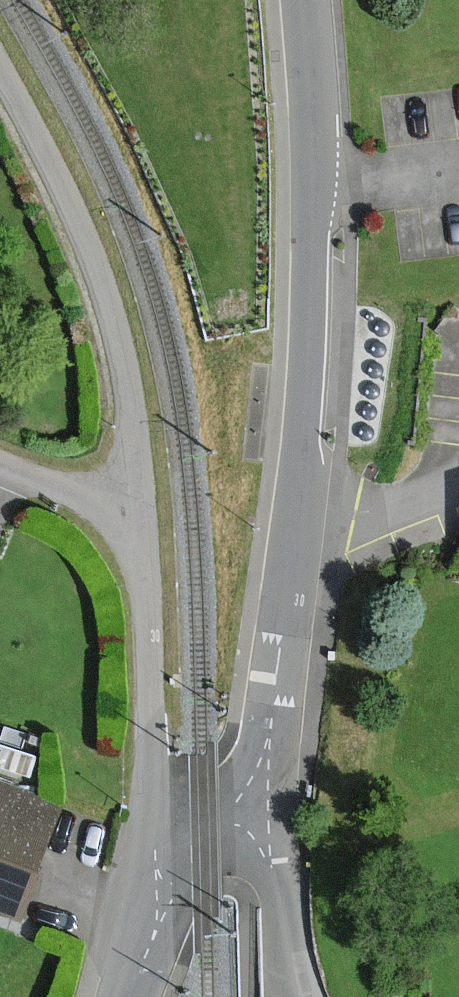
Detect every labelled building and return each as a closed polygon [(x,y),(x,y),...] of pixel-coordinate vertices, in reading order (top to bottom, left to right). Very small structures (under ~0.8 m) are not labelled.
[(0,787),(0,910),(20,918),(61,810),(0,787)]
